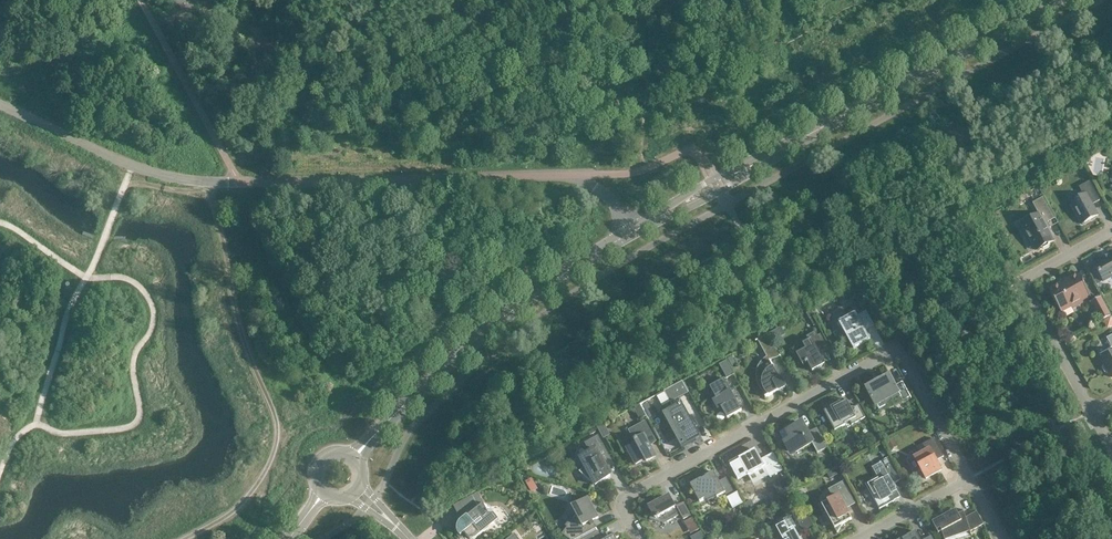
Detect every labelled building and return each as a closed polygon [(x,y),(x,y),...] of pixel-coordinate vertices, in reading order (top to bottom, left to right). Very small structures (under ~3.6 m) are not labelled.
[(1089,182),(1079,187),(1083,195),(1070,202),(1082,224),(1098,215),(1092,205),(1099,201),(1089,182)] [(1048,229),(1049,228),(1050,228),(1048,222),(1055,218),(1044,197),(1033,203),(1039,214),(1021,224),(1022,226),(1019,228),(1023,235),(1026,233),(1029,239),(1032,238),(1037,248),(1041,247),(1041,248),(1043,248),(1048,246),(1049,244),(1048,243),(1053,240),(1048,229)] [(1109,256),(1109,255),(1107,256),(1107,257),(1104,259),(1103,258),(1102,259),(1102,260),(1094,264),(1103,281),(1111,276),(1111,254),(1109,256)] [(1080,302),(1090,297),(1077,273),(1067,279),(1066,276),(1065,277),(1067,281),(1060,284),(1058,280),(1056,281),(1058,284),(1048,289),(1061,312),(1071,307),(1072,309),(1081,304),(1080,302)] [(849,291),(852,297),(858,294),(855,287),(849,291)] [(1110,317),(1111,316),(1100,297),(1090,302),(1101,321),(1103,321),(1110,317)] [(812,310),(806,313),(810,319),(815,316),(812,310)] [(855,313),(838,322),(853,349),(870,340),(865,330),(874,325),(866,311),(857,316),(855,313)] [(1103,321),(1106,326),(1108,327),(1111,324),(1111,320),(1110,317),(1103,321)] [(776,330),(771,333),(774,339),(779,336),(776,330)] [(825,364),(822,358),(818,351),(827,346),(820,334),(817,336),(815,332),(806,336),(808,341),(803,344),(805,347),(796,352),(796,351),(803,365),(807,363),(812,371),(825,364)] [(770,395),(768,396),(765,397),(765,398),(779,390),(779,391),(784,388),(785,387),(780,379),(770,361),(772,359),(777,358),(778,357),(779,357),(779,356),(780,357),(768,334),(756,341),(758,340),(768,359),(766,360),(764,361),(761,364),(759,368),(759,369),(758,370),(758,375),(758,376),(758,377),(758,381),(758,382),(759,383),(760,386),(761,387),(762,388),(764,391),(765,392),(766,392),(770,395)] [(1106,338),(1111,348),(1107,351),(1106,353),(1107,355),(1101,358),(1105,365),(1103,366),(1102,368),(1104,372),(1107,373),(1109,372),(1111,377),(1111,335),(1106,338)] [(727,360),(719,364),(727,379),(734,374),(727,360)] [(891,377),(890,375),(880,381),(880,382),(876,384),(876,383),(865,389),(866,390),(875,406),(876,405),(877,407),(879,408),(881,408),(883,407),(884,405),(884,403),(883,401),(899,393),(903,401),(910,397),(911,398),(902,382),(895,386),(890,377),(891,377)] [(724,379),(710,387),(716,398),(714,399),(719,409),(721,408),(727,418),(742,410),(735,399),(734,400),(730,391),(731,391),(724,379)] [(689,392),(682,381),(664,391),(670,403),(689,392)] [(846,400),(841,402),(824,412),(835,431),(845,425),(845,424),(850,421),(852,425),(865,418),(858,405),(851,409),(851,408),(852,407),(852,406),(852,405),(851,404),(851,403),(850,403),(849,403),(848,404),(846,400)] [(701,437),(681,402),(666,411),(667,411),(662,413),(681,447),(681,448),(701,437)] [(639,418),(646,414),(639,403),(633,406),(639,418)] [(627,426),(634,440),(636,443),(627,448),(636,464),(646,459),(647,461),(646,461),(646,462),(656,457),(649,445),(655,441),(650,431),(649,431),(648,429),(649,429),(642,417),(627,426)] [(604,424),(597,427),(603,438),(610,434),(604,424)] [(793,425),(779,433),(788,448),(793,449),(798,452),(812,444),(817,453),(827,448),(817,428),(807,433),(802,424),(794,428),(793,425)] [(580,471),(579,472),(592,483),(593,483),(592,483),(593,482),(595,485),(611,476),(602,461),(610,457),(598,435),(584,443),(590,453),(580,458),(585,466),(580,472),(580,471)] [(877,435),(870,440),(873,445),(880,441),(877,435)] [(914,458),(908,462),(915,475),(921,471),(926,479),(942,470),(936,461),(944,457),(934,438),(923,444),(926,451),(914,458)] [(894,439),(887,443),(890,449),(897,445),(894,439)] [(883,445),(877,448),(880,454),(881,454),(886,451),(883,445)] [(739,460),(730,465),(737,479),(747,474),(748,476),(764,467),(770,478),(783,471),(773,453),(761,460),(756,451),(751,454),(750,452),(738,458),(739,460)] [(875,489),(874,491),(873,494),(873,496),(875,498),(878,499),(880,498),(885,507),(894,502),(893,500),(899,497),(892,484),(899,480),(887,459),(880,463),(880,464),(874,468),(881,481),(875,485),(875,484),(873,486),(874,488),(875,488),(875,489)] [(837,468),(828,473),(831,479),(841,474),(837,468)] [(701,479),(690,485),(700,502),(706,498),(707,501),(716,496),(717,498),(725,493),(727,498),(733,509),(743,503),(737,492),(735,494),(726,478),(719,482),(714,472),(705,476),(706,478),(702,480),(701,479)] [(531,478),(525,482),(530,490),(536,487),(531,478)] [(787,479),(775,486),(781,497),(793,491),(787,479)] [(853,499),(855,504),(856,504),(843,481),(828,490),(833,499),(822,505),(837,533),(837,532),(842,525),(852,520),(843,505),(853,499)] [(465,535),(467,537),(468,538),(469,538),(470,538),(471,538),(473,538),(475,538),(476,538),(499,520),(494,513),(488,511),(478,493),(459,503),(467,517),(462,520),(462,521),(460,522),(460,524),(459,525),(459,526),(458,527),(458,528),(458,529),(458,531),(458,532),(459,532),(459,533),(459,534),(460,535),(461,536),(464,533),(465,535)] [(675,508),(668,497),(664,499),(663,502),(656,500),(654,505),(654,504),(649,507),(652,512),(650,519),(665,524),(681,515),(683,519),(690,516),(683,504),(675,508)] [(588,499),(572,507),(576,515),(573,519),(572,517),(565,526),(567,527),(562,534),(568,538),(576,538),(596,528),(593,521),(598,518),(588,499)] [(751,501),(745,504),(750,513),(756,510),(751,501)] [(984,525),(977,512),(966,518),(963,510),(962,510),(963,512),(958,514),(955,510),(932,522),(938,534),(939,533),(937,531),(941,529),(944,538),(948,538),(970,532),(970,534),(971,534),(970,532),(984,525)] [(782,538),(800,538),(798,536),(804,533),(814,528),(807,515),(797,520),(802,529),(796,532),(794,528),(796,527),(790,516),(783,520),(785,523),(776,528),(782,538)] [(694,518),(688,521),(695,533),(700,530),(694,518)] [(583,538),(602,538),(598,531),(583,538)]
